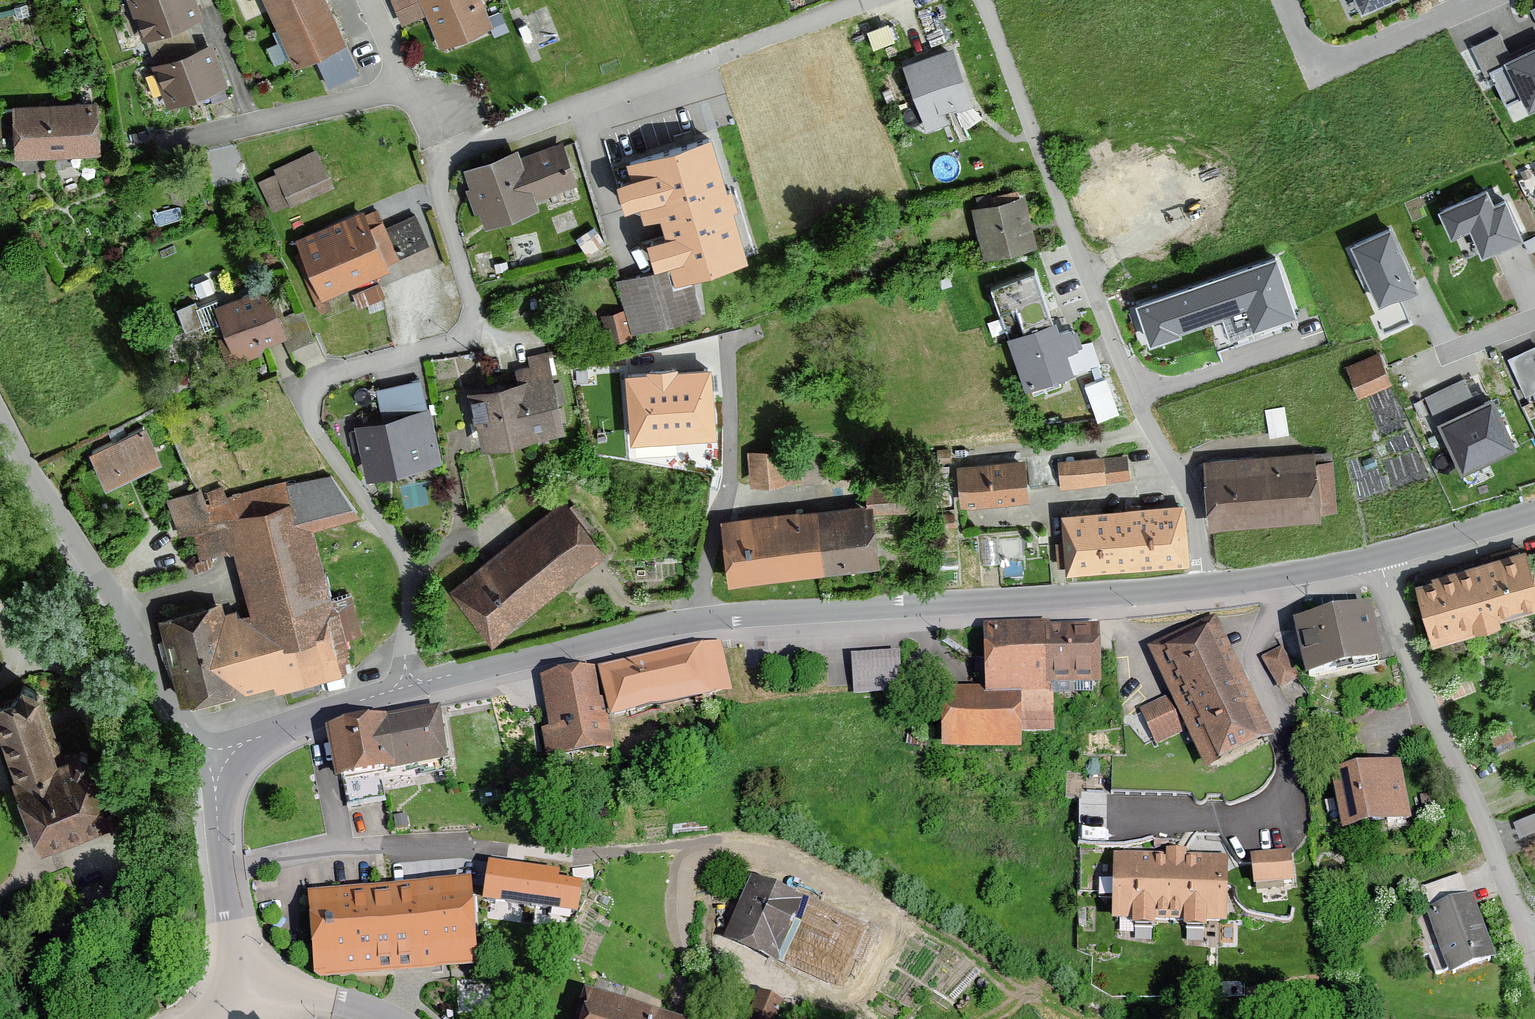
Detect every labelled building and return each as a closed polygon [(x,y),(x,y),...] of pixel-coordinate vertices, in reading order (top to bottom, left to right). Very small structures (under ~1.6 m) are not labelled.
[(144,44),(201,23),(192,0),(132,0),(128,1),(144,44)] [(294,72),(320,60),(332,86),(360,72),(325,0),(259,0),(294,72)] [(476,0),(392,0),(404,28),(425,19),(438,50),(489,29),(476,0)] [(1359,18),(1401,0),(1352,0),(1359,18)] [(1472,49),(1488,80),(1491,78),(1506,108),(1521,101),(1529,117),(1534,114),(1534,49),(1512,60),(1499,36),(1472,49)] [(208,49),(152,71),(167,110),(223,88),(208,49)] [(902,69),(923,123),(973,104),(952,50),(902,69)] [(98,157),(95,106),(9,111),(12,162),(98,157)] [(598,144),(619,216),(646,223),(663,218),(668,236),(640,244),(650,277),(621,285),(636,335),(698,317),(687,280),(759,258),(715,109),(598,144)] [(577,189),(561,146),(519,162),(516,154),(462,175),(485,233),(537,213),(534,205),(577,189)] [(333,193),(317,156),(274,173),(277,179),(260,186),(269,207),(286,201),(290,211),(333,193)] [(1487,190),(1437,214),(1451,243),(1470,235),(1483,262),(1524,243),(1505,202),(1495,207),(1487,190)] [(970,214),(982,264),(1036,251),(1024,201),(970,214)] [(361,221),(359,216),(294,242),(318,302),(388,274),(386,269),(396,265),(376,215),(361,221)] [(1392,231),(1350,250),(1377,310),(1419,291),(1392,231)] [(1277,259),(1136,309),(1150,346),(1221,320),(1230,345),(1299,321),(1277,259)] [(1053,326),(1034,274),(990,290),(1009,341),(1053,326)] [(265,291),(213,312),(234,362),(286,341),(265,291)] [(625,336),(620,314),(601,318),(606,340),(625,336)] [(1061,334),(1057,324),(1053,326),(1009,341),(1027,392),(1075,376),(1067,356),(1078,352),(1071,331),(1061,334)] [(1507,366),(1524,403),(1534,398),(1534,353),(1507,366)] [(513,384),(469,390),(477,447),(562,434),(549,354),(528,357),(529,368),(511,371),(513,384)] [(1346,370),(1359,398),(1390,384),(1377,356),(1346,370)] [(1084,374),(1099,412),(1121,404),(1106,365),(1084,374)] [(716,442),(710,372),(678,375),(678,371),(647,374),(647,378),(625,379),(631,449),(716,442)] [(1464,385),(1423,404),(1457,476),(1514,449),(1492,402),(1476,410),(1464,385)] [(425,412),(352,427),(363,481),(436,466),(425,412)] [(157,460),(143,430),(88,455),(102,485),(157,460)] [(748,483),(798,480),(796,449),(746,452),(748,483)] [(1313,455),(1204,463),(1209,531),(1320,523),(1320,514),(1336,513),(1332,464),(1314,466),(1313,455)] [(1126,459),(1102,462),(1102,459),(1058,463),(1060,490),(1106,485),(1129,482),(1126,459)] [(1026,502),(1023,462),(956,469),(960,509),(1026,502)] [(357,519),(328,477),(288,487),(286,482),(222,498),(219,487),(166,500),(176,540),(193,535),(199,559),(229,552),(243,611),(223,616),(220,604),(158,620),(179,705),(272,682),(275,693),(342,677),(351,657),(347,642),(361,639),(349,593),(330,598),(313,530),(357,519)] [(871,487),(875,518),(909,514),(906,483),(871,487)] [(566,500),(450,592),(492,646),(609,554),(566,500)] [(1186,568),(1182,505),(1061,513),(1066,576),(1186,568)] [(868,509),(722,524),(728,587),(874,573),(868,509)] [(1414,583),(1432,647),(1502,628),(1500,619),(1534,609),(1534,581),(1527,552),(1414,583)] [(1371,599),(1294,616),(1307,671),(1383,654),(1371,599)] [(1271,746),(1211,619),(1142,651),(1166,701),(1139,713),(1156,750),(1186,735),(1206,777),(1271,746)] [(1049,629),(980,630),(981,693),(937,694),(938,760),(1018,758),(1018,739),(1055,738),(1054,697),(1100,696),(1099,632),(1049,633),(1049,629)] [(718,646),(598,674),(610,723),(730,694),(718,646)] [(1296,683),(1280,653),(1263,662),(1278,692),(1296,683)] [(898,658),(849,661),(852,699),(901,696),(898,658)] [(606,753),(593,673),(539,681),(548,732),(541,733),(546,763),(606,753)] [(40,686),(22,677),(13,696),(0,701),(0,744),(13,779),(8,780),(35,851),(111,822),(84,750),(61,759),(36,693),(40,686)] [(436,714),(323,735),(332,785),(446,764),(436,714)] [(1489,734),(1494,747),(1513,741),(1509,727),(1489,734)] [(1409,814),(1399,756),(1332,767),(1342,825),(1409,814)] [(1534,829),(1534,812),(1515,821),(1521,835),(1534,829)] [(1289,857),(1250,860),(1253,891),(1292,888),(1289,857)] [(1225,931),(1227,862),(1112,859),(1110,928),(1225,931)] [(540,869),(474,863),(471,899),(537,906),(540,869)] [(545,930),(573,932),(597,880),(574,877),(574,881),(550,879),(545,930)] [(1426,913),(1451,981),(1494,966),(1470,899),(1467,900),(1460,880),(1423,893),(1430,912),(1426,913)] [(866,931),(750,884),(724,947),(840,994),(866,931)] [(469,971),(462,887),(308,898),(314,983),(362,979),(426,975),(469,971)] [(586,999),(579,1018),(649,1018),(586,999)] [(759,999),(750,1018),(776,1018),(780,1008),(759,999)]
